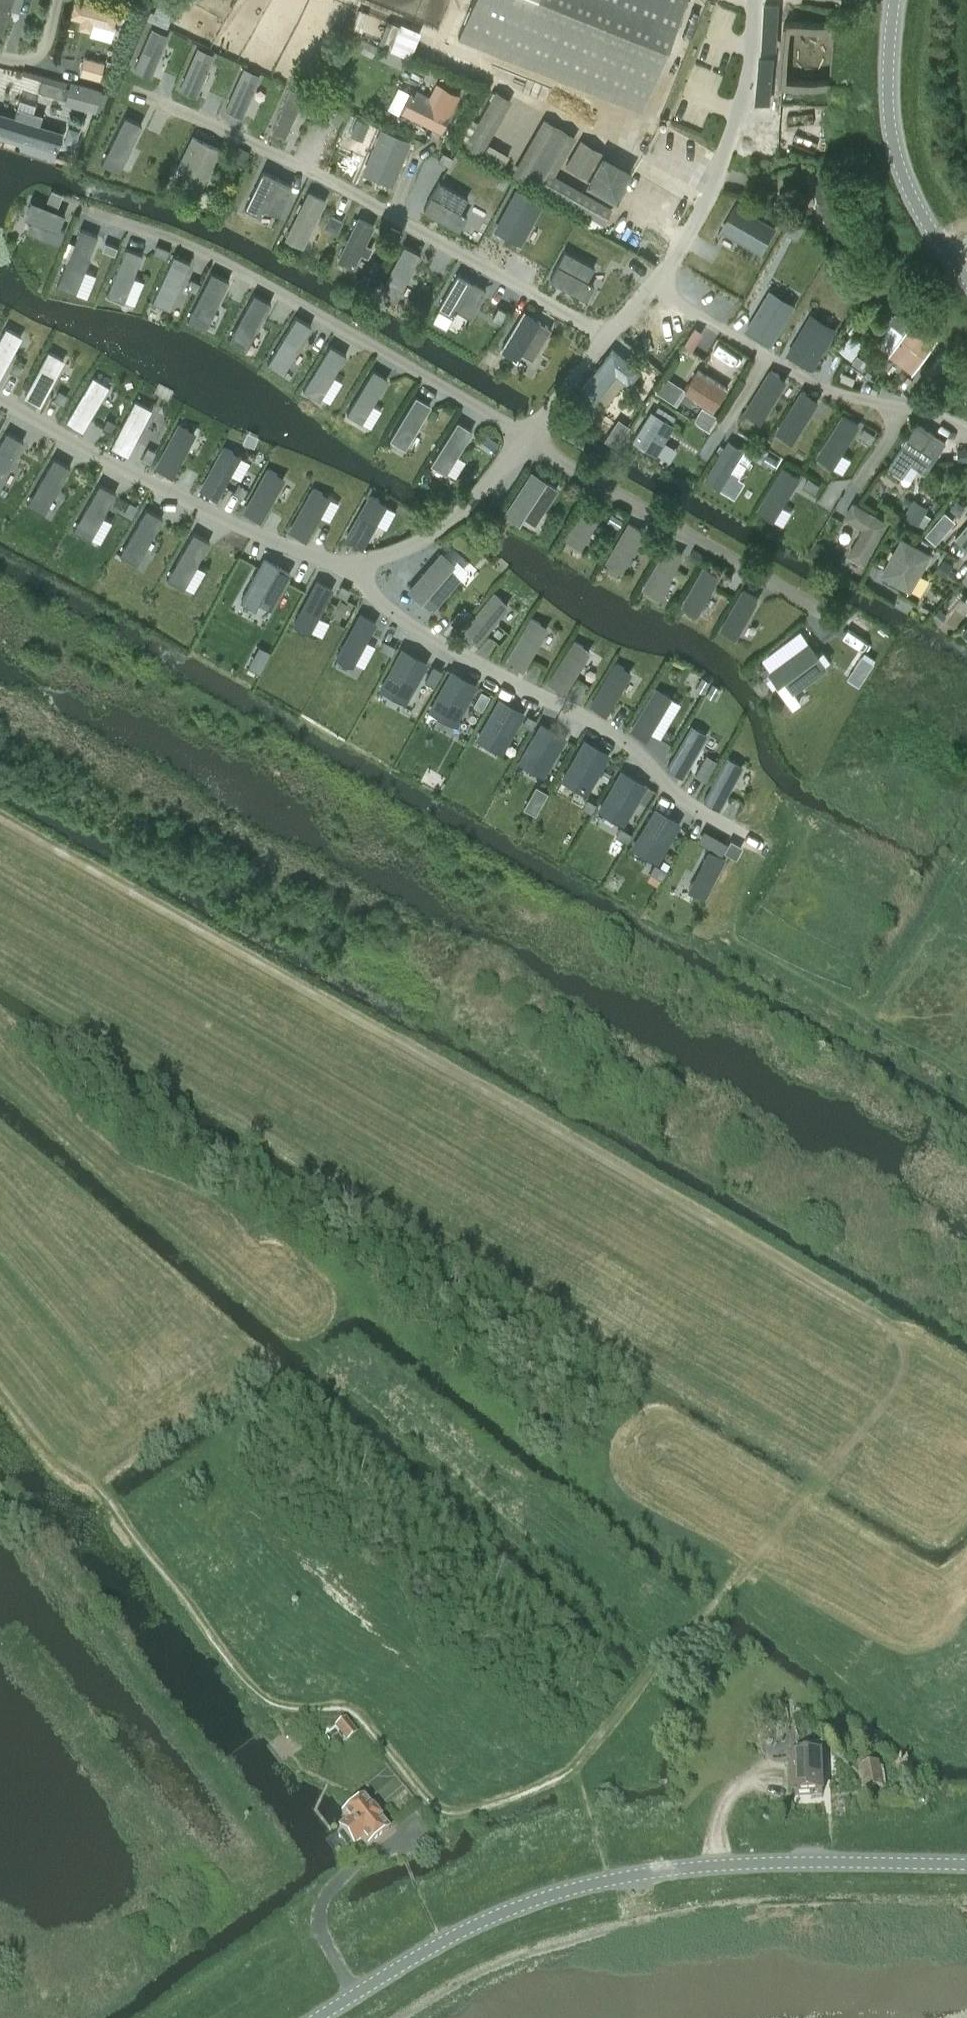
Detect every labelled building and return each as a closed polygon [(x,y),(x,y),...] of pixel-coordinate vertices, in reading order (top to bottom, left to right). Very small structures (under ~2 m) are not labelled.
[(2,32),(9,6),(18,9),(20,0),(0,0),(0,31),(2,32)] [(112,26),(116,11),(78,0),(73,0),(69,14),(81,18),(79,26),(90,29),(92,21),(112,26)] [(641,109),(684,0),(472,0),(458,35),(641,109)] [(784,20),(780,84),(830,86),(835,23),(784,20)] [(152,27),(134,67),(150,75),(168,35),(152,27)] [(197,47),(179,87),(195,95),(213,55),(197,47)] [(84,55),(79,73),(99,79),(104,61),(84,55)] [(244,68),(225,108),(242,115),(260,75),(244,68)] [(41,78),(38,89),(62,96),(65,84),(41,78)] [(72,81),(67,97),(71,99),(70,101),(95,108),(101,90),(72,81)] [(399,109),(441,130),(459,94),(436,82),(427,100),(409,91),(399,109)] [(291,89),(272,136),(287,142),(307,96),(291,89)] [(464,143),(481,153),(511,100),(494,90),(464,143)] [(19,141),(22,147),(53,157),(55,147),(61,131),(56,130),(39,125),(42,115),(32,111),(16,107),(13,116),(0,112),(0,135),(19,141)] [(334,109),(329,121),(338,125),(343,113),(334,109)] [(125,116),(103,161),(118,169),(140,123),(125,116)] [(610,211),(548,175),(571,134),(542,117),(512,170),(603,223),(610,211)] [(357,118),(352,132),(362,136),(368,122),(357,118)] [(378,175),(390,181),(407,140),(381,129),(370,157),(383,162),(378,175)] [(173,175),(199,188),(218,148),(193,136),(173,175)] [(565,163),(587,176),(601,151),(579,139),(565,163)] [(238,148),(235,156),(245,161),(248,152),(238,148)] [(833,220),(836,230),(854,224),(834,167),(824,171),(827,181),(815,186),(828,222),(833,220)] [(278,215),(293,185),(263,171),(245,209),(261,216),(265,209),(278,215)] [(438,181),(423,210),(460,230),(468,214),(461,210),(468,197),(438,181)] [(50,189),(45,200),(57,205),(61,194),(50,189)] [(308,192),(286,237),(301,245),(324,199),(308,192)] [(31,205),(27,215),(33,217),(28,229),(40,234),(40,236),(59,244),(64,230),(56,226),(61,213),(64,214),(64,213),(31,199),(30,200),(31,200),(29,204),(31,205)] [(735,201),(720,227),(760,250),(775,225),(735,201)] [(338,258),(353,265),(360,251),(367,254),(371,247),(363,243),(372,224),(358,217),(338,258)] [(79,230),(59,275),(74,282),(85,256),(88,257),(96,237),(79,230)] [(403,242),(380,286),(394,294),(407,269),(411,270),(420,251),(403,242)] [(157,243),(154,252),(166,257),(169,248),(157,243)] [(126,247),(106,294),(107,294),(108,292),(123,298),(142,253),(126,247)] [(594,265),(565,249),(549,277),(586,297),(595,282),(587,278),(594,265)] [(172,254),(152,299),(167,305),(178,280),(181,281),(190,261),(172,254)] [(457,272),(437,308),(453,316),(456,310),(469,317),(486,288),(457,272)] [(209,274),(189,321),(190,321),(191,319),(207,325),(226,281),(209,274)] [(190,276),(186,285),(196,289),(199,280),(190,276)] [(756,330),(768,337),(798,287),(786,280),(756,330)] [(254,292),(230,336),(244,343),(257,319),(260,321),(270,302),(254,292)] [(798,356),(813,365),(847,307),(832,298),(816,326),(803,318),(785,348),(798,356)] [(551,327),(537,319),(538,319),(524,311),(501,349),(515,357),(519,351),(532,359),(551,327)] [(895,312),(888,321),(904,333),(892,350),(915,368),(934,342),(911,324),(895,312)] [(294,315),(269,357),(282,365),(297,341),(300,343),(311,325),(294,315)] [(0,336),(0,372),(20,335),(5,327),(0,336)] [(865,343),(853,335),(842,350),(854,359),(860,352),(859,351),(865,343)] [(329,344),(304,387),(318,395),(332,371),(335,373),(346,354),(329,344)] [(615,372),(628,382),(638,369),(612,349),(580,390),(593,400),(615,372)] [(47,351),(23,396),(39,404),(63,360),(47,351)] [(14,361),(10,369),(18,373),(22,365),(14,361)] [(371,368),(346,411),(359,419),(373,395),(377,397),(387,378),(371,368)] [(685,390),(714,408),(727,387),(698,369),(685,390)] [(770,369),(744,410),(759,419),(784,378),(770,369)] [(92,376),(66,420),(81,428),(107,385),(92,376)] [(664,377),(655,391),(666,398),(674,384),(664,377)] [(57,390),(53,398),(61,402),(65,394),(57,390)] [(802,390),(776,431),(791,440),(816,399),(802,390)] [(389,438),(404,447),(431,404),(415,395),(389,438)] [(134,398),(110,444),(126,452),(150,407),(134,398)] [(651,411),(634,439),(646,446),(655,452),(655,451),(663,439),(672,424),(670,423),(675,416),(658,405),(653,413),(651,411)] [(703,406),(695,419),(711,429),(719,415),(703,406)] [(843,414),(818,455),(832,464),(841,450),(858,423),(843,414)] [(114,421),(106,417),(102,426),(110,430),(114,421)] [(430,463),(445,473),(472,430),(457,420),(430,463)] [(178,422),(155,464),(170,473),(193,431),(178,422)] [(916,455),(930,464),(946,441),(918,422),(889,464),(904,474),(916,455)] [(0,441),(0,472),(8,457),(12,459),(22,441),(6,431),(0,441)] [(728,438),(704,476),(719,485),(742,447),(728,438)] [(223,444),(200,486),(216,495),(239,453),(223,444)] [(154,450),(146,446),(142,455),(150,459),(154,450)] [(958,449),(958,459),(966,459),(966,448),(958,449)] [(53,456),(28,499),(41,507),(55,483),(59,485),(69,466),(53,456)] [(783,467),(758,508),(772,517),(781,503),(798,476),(783,467)] [(267,468),(244,510),(259,518),(282,476),(267,468)] [(505,512),(518,520),(522,514),(534,521),(556,487),(531,472),(505,512)] [(809,478),(805,484),(815,490),(819,484),(809,478)] [(98,482),(73,525),(87,533),(101,509),(104,511),(115,492),(98,482)] [(238,482),(233,491),(241,495),(246,487),(238,482)] [(313,486),(290,528),(305,537),(328,495),(313,486)] [(369,494),(346,536),(362,544),(385,502),(369,494)] [(563,538),(580,548),(604,508),(587,498),(563,538)] [(914,498),(904,516),(919,524),(929,506),(914,498)] [(129,500),(123,512),(132,516),(138,505),(129,500)] [(850,553),(863,561),(887,521),(854,502),(846,516),(865,527),(850,553)] [(145,508),(120,551),(133,559),(147,534),(151,536),(161,518),(145,508)] [(611,513),(607,520),(618,527),(623,520),(611,513)] [(939,518),(933,525),(943,534),(949,527),(939,518)] [(604,562),(621,572),(644,532),(628,522),(604,562)] [(957,536),(966,545),(966,525),(957,536)] [(192,531),(167,574),(181,582),(195,557),(198,559),(209,541),(192,531)] [(882,572),(910,588),(930,553),(902,537),(882,572)] [(814,551),(822,555),(827,546),(819,541),(814,551)] [(641,588),(658,597),(683,554),(666,544),(641,588)] [(694,548),(690,556),(700,561),(704,554),(694,548)] [(458,577),(447,567),(452,562),(440,553),(409,589),(431,608),(458,577)] [(265,557),(242,599),(255,606),(257,602),(258,600),(271,607),(290,571),(265,557)] [(943,560),(937,571),(946,576),(953,565),(943,560)] [(680,606),(697,616),(720,576),(703,566),(680,606)] [(315,579),(292,620),(309,629),(332,588),(315,579)] [(493,591),(464,628),(479,640),(508,603),(493,591)] [(744,591),(722,631),(739,640),(761,600),(744,591)] [(938,608),(933,615),(941,622),(947,615),(938,608)] [(458,610),(450,620),(460,628),(468,618),(458,610)] [(359,612),(336,653),(353,663),(376,622),(359,612)] [(854,616),(848,625),(859,631),(864,623),(865,622),(854,616)] [(530,618),(507,658),(523,668),(547,628),(530,618)] [(864,623),(859,631),(865,634),(869,626),(864,623)] [(573,641),(549,681),(566,691),(589,651),(573,641)] [(794,690),(826,666),(809,642),(770,671),(779,683),(785,678),(794,690)] [(401,649),(382,682),(408,697),(427,663),(401,649)] [(252,657),(247,666),(259,672),(263,662),(252,657)] [(614,663),(591,703),(608,713),(631,673),(614,663)] [(451,670),(432,703),(457,718),(476,684),(451,670)] [(702,677),(695,689),(703,693),(710,682),(702,677)] [(712,683),(706,694),(714,699),(720,687),(712,683)] [(654,688),(631,728),(648,738),(671,697),(654,688)] [(498,698),(479,731),(504,746),(524,712),(498,698)] [(541,722),(521,755),(547,770),(566,736),(541,722)] [(691,725),(667,765),(684,775),(708,735),(691,725)] [(584,740),(565,773),(590,788),(609,754),(584,740)] [(727,757),(703,798),(720,808),(744,767),(727,757)] [(621,771),(601,804),(627,819),(646,785),(621,771)] [(588,798),(583,807),(592,812),(596,803),(588,798)] [(655,808),(635,841),(661,856),(680,822),(655,808)] [(621,826),(616,835),(627,841),(632,832),(621,826)] [(709,849),(689,891),(706,899),(727,857),(709,849)] [(655,864),(650,872),(662,878),(666,870),(655,864)] [(346,1743),(357,1734),(345,1719),(334,1728),(346,1743)] [(808,1758),(793,1758),(795,1795),(823,1794),(822,1778),(825,1777),(824,1757),(823,1757),(823,1747),(807,1747),(808,1758)] [(861,1766),(865,1790),(883,1787),(879,1763),(861,1766)] [(367,1847),(388,1830),(363,1799),(341,1816),(346,1822),(339,1828),(342,1833),(338,1836),(346,1846),(350,1843),(354,1847),(362,1841),(367,1847)]
